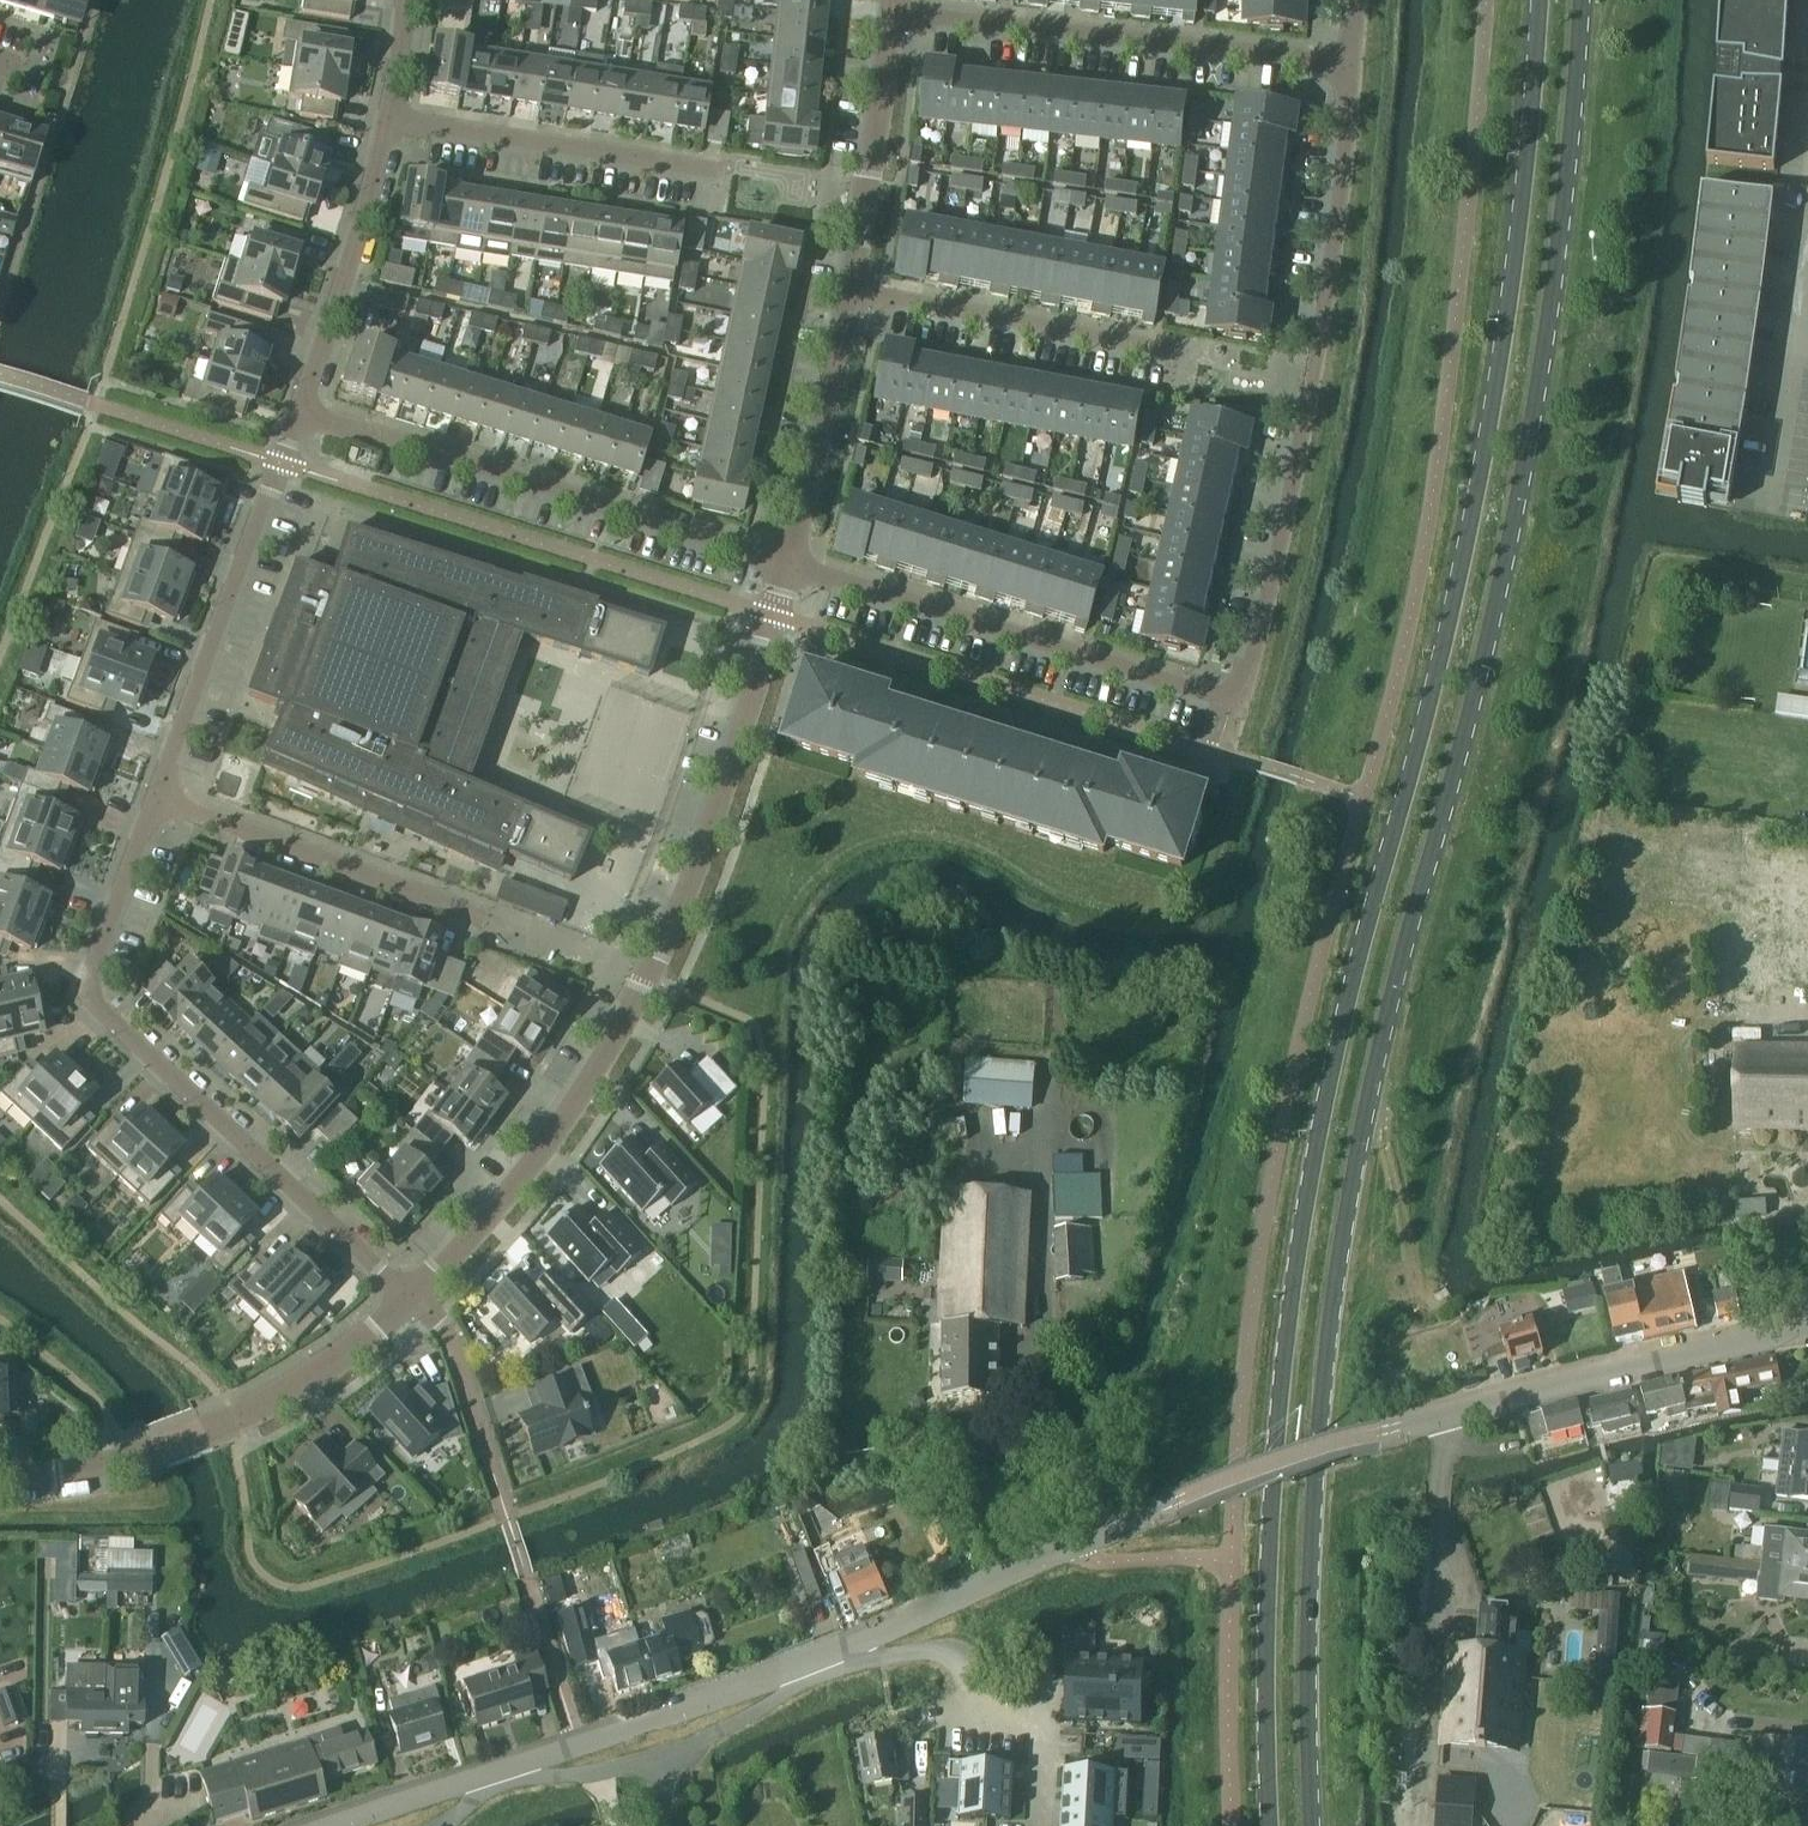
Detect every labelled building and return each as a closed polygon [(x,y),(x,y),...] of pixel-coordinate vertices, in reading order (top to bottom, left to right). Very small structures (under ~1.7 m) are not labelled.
[(17,0),(0,0),(0,4),(14,9),(17,0)] [(44,0),(17,0),(14,9),(39,17),(44,0)] [(39,17),(65,25),(72,2),(86,7),(88,0),(44,0),(39,17)] [(357,0),(303,0),(301,13),(348,21),(351,3),(356,4),(357,0)] [(583,0),(569,0),(568,10),(582,11),(583,0)] [(582,11),(595,13),(596,0),(583,0),(582,11)] [(829,0),(780,0),(778,12),(827,18),(829,0)] [(1039,0),(1030,0),(1029,7),(1038,8),(1039,0)] [(1038,8),(1047,9),(1048,0),(1039,0),(1038,8)] [(1091,0),(1068,0),(1082,2),(1081,13),(1090,14),(1091,0)] [(1117,0),(1091,0),(1090,14),(1099,15),(1100,4),(1117,5),(1117,0)] [(1143,0),(1117,0),(1117,5),(1133,7),(1132,18),(1141,19),(1143,0)] [(1169,0),(1143,0),(1141,19),(1150,20),(1151,9),(1168,11),(1169,0)] [(1168,11),(1185,13),(1184,24),(1194,25),(1196,0),(1169,0),(1168,11)] [(1217,0),(1205,0),(1204,14),(1216,15),(1217,0)] [(1717,55),(1720,55),(1717,87),(1714,87),(1707,165),(1774,171),(1782,84),(1780,84),(1781,71),(1783,71),(1788,0),(1720,0),(1717,55)] [(636,17),(638,2),(624,1),(623,16),(636,17)] [(1303,28),(1303,3),(1249,1),(1248,25),(1263,26),(1267,26),(1267,30),(1266,30),(1266,32),(1284,33),(1284,31),(1283,31),(1283,27),(1287,27),(1303,28)] [(638,2),(636,17),(649,19),(651,4),(638,2)] [(730,21),(732,7),(717,5),(715,19),(730,21)] [(690,23),(692,8),(679,7),(677,22),(690,23)] [(692,8),(690,23),(704,25),(705,10),(692,8)] [(824,45),(827,18),(778,12),(775,40),(824,45)] [(292,70),(344,78),(348,51),(343,51),(346,33),(285,23),(282,42),(296,44),(292,70)] [(824,46),(824,45),(775,40),(772,67),(818,72),(818,71),(816,71),(819,45),(824,46)] [(457,97),(465,49),(436,45),(434,57),(431,57),(432,53),(430,53),(426,78),(428,78),(428,75),(431,76),(429,93),(457,97)] [(721,60),(736,63),(738,50),(723,47),(721,60)] [(484,99),(491,54),(465,49),(457,97),(458,97),(459,93),(484,97),(483,99),(484,99)] [(565,112),(572,67),(574,56),(548,51),(546,63),(545,62),(538,108),(539,108),(539,106),(565,110),(564,112),(565,112)] [(511,103),(518,58),(491,54),(484,99),(485,99),(485,97),(511,101),(510,103),(511,103)] [(538,108),(545,62),(518,58),(511,103),(512,104),(512,101),(538,106),(537,108),(538,108)] [(734,76),(736,63),(721,60),(719,74),(734,76)] [(947,123),(953,68),(929,66),(927,81),(926,81),(926,85),(923,84),(921,83),(919,101),(921,101),(924,101),(924,105),(923,120),(947,123)] [(592,116),(599,71),(572,67),(565,112),(566,112),(566,110),(592,114),(591,116),(592,116)] [(818,73),(818,72),(772,67),(769,94),(815,99),(815,98),(813,98),(815,72),(818,73)] [(973,126),(978,80),(953,77),(954,69),(953,68),(947,123),(973,126)] [(339,105),(344,78),(292,70),(287,96),(301,99),(298,116),(332,121),(335,104),(339,105)] [(619,121),(626,76),(599,71),(592,116),(593,117),(593,114),(619,119),(618,121),(619,121)] [(646,125),(653,80),(626,76),(619,121),(620,121),(620,119),(646,123),(645,125),(646,125)] [(673,129),(680,84),(653,80),(646,125),(647,125),(647,123),(673,127),(672,129),(673,129)] [(998,129),(1004,83),(978,80),(973,126),(998,129)] [(1024,132),(1029,86),(1004,83),(998,129),(1024,132)] [(680,84),(673,129),(674,130),(674,128),(700,132),(700,134),(701,134),(709,89),(680,84)] [(1050,135),(1055,88),(1029,86),(1024,132),(1050,135)] [(729,103),(731,90),(716,87),(714,101),(729,103)] [(1076,137),(1081,91),(1055,88),(1050,135),(1076,137)] [(1101,140),(1106,94),(1081,91),(1076,137),(1101,140)] [(815,100),(815,99),(769,94),(766,121),(814,126),(814,125),(810,124),(812,99),(815,100)] [(1127,143),(1132,97),(1106,94),(1101,140),(1127,143)] [(1153,146),(1158,100),(1132,97),(1127,143),(1153,146)] [(1158,100),(1153,146),(1180,149),(1185,103),(1158,100)] [(1238,128),(1284,135),(1292,136),(1296,110),(1277,108),(1277,107),(1260,105),(1259,105),(1241,103),(1238,128)] [(1191,122),(1202,124),(1203,107),(1192,106),(1191,122)] [(722,145),(727,117),(712,114),(707,143),(722,145)] [(319,182),(327,156),(323,155),(328,138),(269,120),(263,138),(276,142),(269,167),(319,182)] [(748,121),(745,148),(763,150),(779,151),(778,154),(774,154),(774,156),(801,158),(801,157),(796,156),(797,153),(811,155),(814,126),(766,121),(766,122),(748,121)] [(1200,138),(1202,124),(1191,122),(1189,137),(1200,138)] [(38,158),(25,154),(32,131),(6,123),(0,142),(0,177),(30,186),(39,158),(38,158)] [(1282,145),(1284,135),(1238,128),(1234,153),(1280,159),(1285,160),(1287,146),(1282,145)] [(203,145),(197,166),(214,171),(220,150),(203,145)] [(921,166),(923,150),(912,148),(909,164),(910,165),(910,164),(921,166)] [(1279,171),(1280,159),(1234,153),(1231,179),(1282,185),(1284,172),(1279,171)] [(1185,173),(1196,174),(1198,158),(1187,157),(1185,173)] [(968,172),(969,161),(953,159),(951,170),(968,172)] [(969,161),(968,172),(983,175),(984,164),(969,161)] [(311,208),(319,182),(269,167),(261,191),(248,187),(242,205),(301,223),(307,207),(311,208)] [(1019,180),(1020,169),(1004,167),(1002,178),(1019,180)] [(1020,169),(1019,180),(1034,182),(1036,171),(1020,169)] [(917,189),(920,173),(909,172),(909,171),(908,171),(906,188),(907,187),(917,189)] [(1194,190),(1196,174),(1185,173),(1183,188),(1194,190)] [(1070,188),(1071,177),(1055,174),(1054,185),(1070,188)] [(1071,177),(1070,188),(1085,190),(1087,179),(1071,177)] [(952,178),(951,189),(967,192),(969,181),(952,178)] [(1280,199),(1282,185),(1231,179),(1228,204),(1274,210),(1275,198),(1280,199)] [(984,183),(969,181),(967,192),(982,194),(984,183)] [(427,245),(437,186),(409,182),(406,199),(403,198),(403,195),(402,195),(398,220),(399,220),(400,216),(403,217),(399,241),(427,245)] [(1121,196),(1122,184),(1107,182),(1105,193),(1121,196)] [(1122,184),(1121,196),(1136,198),(1138,187),(1122,184)] [(454,250),(464,193),(463,193),(462,195),(437,191),(438,186),(437,186),(427,245),(454,250)] [(1004,186),(1002,197),(1018,199),(1020,188),(1004,186)] [(1035,190),(1020,188),(1018,199),(1034,202),(1035,190)] [(1704,190),(1701,190),(1698,216),(1770,223),(1774,197),(1704,189),(1704,190)] [(483,243),(490,198),(490,197),(489,199),(464,195),(464,193),(454,250),(456,250),(457,239),(483,243)] [(1071,196),(1055,193),(1053,205),(1069,207),(1071,196)] [(1173,207),(1174,196),(1171,196),(1158,194),(1158,201),(1157,205),(1173,207)] [(1069,207),(1085,209),(1086,198),(1071,196),(1069,207)] [(508,258),(517,202),(516,204),(491,200),(491,198),(490,198),(483,243),(509,247),(507,258),(508,258)] [(1191,215),(1193,199),(1182,198),(1180,214),(1191,215)] [(1122,204),(1106,201),(1105,212),(1120,215),(1122,204)] [(535,263),(544,206),(543,208),(518,204),(518,202),(517,202),(508,258),(535,263)] [(1136,217),(1138,206),(1122,204),(1120,215),(1136,217)] [(1278,211),(1274,210),(1228,204),(1224,230),(1270,236),(1272,224),(1277,225),(1278,211)] [(1156,216),(1172,218),(1173,207),(1157,205),(1156,216)] [(562,267),(571,211),(571,210),(570,212),(545,208),(545,206),(544,206),(535,263),(562,267)] [(589,271),(598,215),(597,217),(572,213),(572,211),(571,211),(562,267),(589,271)] [(616,276),(625,219),(624,221),(599,217),(599,215),(598,215),(589,271),(616,276)] [(1770,223),(1698,216),(1695,240),(1767,249),(1770,223)] [(643,280),(652,224),(652,223),(651,226),(626,221),(626,219),(625,219),(616,276),(643,280)] [(684,250),(698,252),(700,252),(704,224),(689,221),(684,250)] [(899,276),(901,277),(924,281),(934,227),(910,222),(907,237),(906,237),(906,241),(902,241),(903,240),(901,240),(897,257),(899,258),(899,257),(903,257),(902,261),(899,276)] [(652,224),(643,280),(671,285),(681,228),(679,228),(679,230),(653,226),(653,224),(652,224)] [(238,264),(289,280),(297,254),(292,252),(298,236),(265,226),(260,242),(247,238),(238,264)] [(940,287),(949,288),(959,232),(934,227),(924,281),(925,281),(926,273),(942,276),(940,287)] [(1275,236),(1270,236),(1224,230),(1221,256),(1267,262),(1268,250),(1273,250),(1275,236)] [(743,262),(791,272),(797,244),(783,241),(783,238),(788,239),(788,237),(761,231),(761,233),(765,234),(765,237),(749,234),(743,262)] [(985,236),(959,232),(949,288),(957,290),(959,279),(976,282),(985,236)] [(1175,249),(1186,251),(1188,235),(1177,233),(1175,249)] [(1010,241),(985,236),(976,282),(993,285),(991,296),(999,298),(1010,241)] [(1767,249),(1695,240),(1692,265),(1764,274),(1767,249)] [(1035,246),(1010,241),(999,298),(1008,299),(1010,288),(1027,292),(1035,246)] [(1061,251),(1035,246),(1027,292),(1044,295),(1042,306),(1050,307),(1061,251)] [(1184,267),(1186,251),(1175,249),(1173,265),(1184,267)] [(1086,256),(1061,251),(1050,307),(1059,309),(1061,298),(1078,301),(1086,256)] [(1112,260),(1086,256),(1078,301),(1095,304),(1092,315),(1101,317),(1112,260)] [(1272,262),(1267,262),(1221,256),(1218,281),(1264,287),(1265,275),(1270,276),(1272,262)] [(289,280),(238,264),(225,260),(212,302),(271,321),(276,304),(281,306),(289,280)] [(1137,265),(1112,260),(1101,317),(1110,319),(1112,308),(1129,311),(1137,265)] [(791,273),(791,272),(743,262),(738,289),(783,298),(783,297),(781,297),(786,272),(791,273)] [(680,276),(695,279),(697,266),(682,264),(680,276)] [(1153,327),(1164,270),(1137,265),(1129,311),(1145,314),(1143,325),(1153,327)] [(1690,284),(1693,285),(1692,290),(1761,300),(1764,274),(1692,265),(1690,284)] [(409,289),(411,277),(412,274),(384,267),(380,282),(409,289)] [(170,276),(166,289),(179,293),(183,280),(170,276)] [(693,293),(695,279),(680,276),(678,290),(693,293)] [(446,298),(449,283),(436,280),(433,295),(446,298)] [(1268,288),(1264,287),(1218,281),(1214,305),(1260,312),(1262,301),(1267,302),(1268,288)] [(449,283),(446,298),(459,301),(462,286),(449,283)] [(1170,284),(1167,300),(1178,302),(1181,286),(1170,284)] [(782,299),(783,298),(738,289),(732,315),(777,325),(777,324),(775,324),(780,298),(782,299)] [(1691,296),(1688,296),(1686,315),(1757,325),(1761,300),(1692,290),(1691,296)] [(403,314),(406,299),(378,292),(374,307),(403,314)] [(499,310),(503,295),(490,292),(486,307),(499,310)] [(162,295),(156,314),(170,318),(175,299),(162,295)] [(503,295),(499,310),(512,313),(516,298),(503,295)] [(1176,318),(1178,302),(1167,300),(1165,316),(1167,316),(1176,318)] [(427,319),(431,305),(417,301),(413,316),(427,319)] [(431,305),(427,319),(440,322),(443,308),(431,305)] [(552,323),(556,308),(543,305),(539,320),(552,323)] [(1269,313),(1260,312),(1214,305),(1211,331),(1226,333),(1230,334),(1230,337),(1229,337),(1229,339),(1247,341),(1247,339),(1246,339),(1246,336),(1250,337),(1250,336),(1266,338),(1269,313)] [(556,308),(552,323),(565,326),(569,311),(556,308)] [(480,332),(485,317),(470,314),(467,329),(480,332)] [(208,361),(259,377),(267,351),(262,350),(267,333),(208,315),(202,333),(216,337),(208,361)] [(777,326),(777,325),(732,315),(726,342),(774,352),(774,351),(769,350),(775,325),(777,326)] [(1757,325),(1686,315),(1682,340),(1754,350),(1757,325)] [(485,317),(480,332),(493,335),(496,320),(485,317)] [(606,335),(609,320),(596,317),(593,332),(606,335)] [(681,319),(670,317),(666,317),(664,329),(679,332),(681,319)] [(609,320),(606,335),(619,338),(622,323),(609,320)] [(533,344),(538,330),(524,327),(520,341),(533,344)] [(636,327),(632,342),(645,345),(649,330),(636,327)] [(677,346),(679,332),(664,329),(662,343),(677,346)] [(538,330),(533,344),(546,348),(550,333),(538,330)] [(587,357),(591,342),(577,339),(573,354),(587,357)] [(1754,350),(1682,340),(1678,365),(1750,376),(1754,350)] [(591,342),(587,357),(600,360),(603,345),(591,342)] [(769,379),(774,352),(726,342),(721,369),(769,379)] [(373,399),(388,353),(360,345),(356,357),(353,356),(354,352),(353,352),(345,376),(347,377),(348,373),(351,374),(346,391),(373,399)] [(902,405),(913,351),(888,347),(886,362),(885,362),(884,366),(881,365),(881,364),(879,364),(876,381),(878,382),(878,381),(881,382),(881,385),(881,386),(878,401),(902,405)] [(928,410),(936,365),(912,360),(914,352),(913,351),(902,405),(928,410)] [(640,370),(645,355),(630,352),(627,366),(640,370)] [(400,405),(414,361),(388,353),(373,399),(374,400),(376,395),(400,403),(399,405),(400,405)] [(645,355),(640,370),(653,373),(656,358),(645,355)] [(250,403),(259,377),(208,361),(201,386),(187,381),(181,400),(241,418),(246,402),(250,403)] [(426,413),(440,369),(414,361),(400,405),(401,405),(401,403),(426,411),(425,413),(426,413)] [(953,415),(962,369),(936,365),(928,410),(953,415)] [(1676,384),(1678,384),(1677,390),(1746,401),(1750,376),(1678,365),(1676,384)] [(452,421),(466,377),(440,369),(426,413),(427,413),(427,411),(452,419),(451,421),(452,421)] [(763,406),(769,379),(721,369),(715,395),(763,406)] [(979,420),(987,374),(962,369),(953,415),(979,420)] [(669,385),(684,389),(686,376),(671,372),(669,385)] [(1004,424),(1013,379),(987,374),(979,420),(1004,424)] [(478,429),(492,386),(466,377),(452,421),(453,421),(453,419),(478,427),(477,429),(478,429)] [(1030,429),(1038,384),(1013,379),(1004,424),(1030,429)] [(1055,434),(1064,388),(1038,384),(1030,429),(1055,434)] [(681,402),(684,389),(669,385),(666,399),(681,402)] [(504,437),(518,394),(492,386),(478,429),(479,429),(479,428),(504,435),(504,437)] [(1080,439),(1089,393),(1064,388),(1055,434),(1080,439)] [(1676,396),(1674,395),(1670,414),(1742,427),(1746,401),(1677,390),(1676,396)] [(1106,444),(1114,398),(1089,393),(1080,439),(1106,444)] [(531,446),(544,402),(518,394),(504,437),(505,438),(506,436),(530,443),(530,445),(531,446)] [(763,406),(715,395),(709,422),(754,432),(754,431),(752,430),(758,405),(763,406)] [(1114,398),(1106,444),(1132,449),(1141,403),(1114,398)] [(557,454),(570,410),(544,402),(531,446),(532,444),(556,451),(556,453),(557,454)] [(583,462),(596,418),(570,410),(557,454),(558,452),(582,460),(582,461),(583,462)] [(1144,430),(1155,432),(1158,415),(1147,413),(1144,430)] [(1742,427),(1670,414),(1666,440),(1737,452),(1742,427)] [(1190,440),(1236,450),(1244,452),(1250,427),(1235,424),(1232,423),(1214,419),(1196,415),(1190,440)] [(609,470),(622,426),(596,418),(583,462),(584,460),(608,468),(608,470),(609,470)] [(754,432),(709,422),(703,449),(748,458),(746,457),(752,432),(754,432)] [(656,439),(671,442),(675,429),(660,425),(656,439)] [(622,426),(609,470),(610,468),(635,476),(634,478),(636,478),(650,435),(622,426)] [(861,426),(861,428),(857,443),(858,443),(869,445),(873,430),(862,427),(861,426)] [(912,428),(909,440),(920,443),(923,431),(912,428)] [(1152,447),(1155,432),(1144,430),(1141,445),(1152,447)] [(667,455),(671,442),(656,439),(652,450),(667,455)] [(1233,461),(1236,450),(1190,440),(1185,464),(1230,474),(1235,475),(1238,462),(1233,461)] [(1737,452),(1666,440),(1662,465),(1733,477),(1737,452)] [(919,457),(921,446),(905,442),(903,453),(919,457)] [(921,446),(919,457),(934,461),(936,450),(921,446)] [(748,459),(748,458),(703,449),(698,476),(745,486),(745,484),(741,483),(746,459),(748,459)] [(863,468),(867,452),(856,450),(857,449),(856,449),(852,465),(852,466),(853,465),(863,468)] [(969,470),(971,459),(956,455),(953,466),(969,470)] [(148,496),(215,521),(223,499),(218,497),(219,494),(193,484),(198,469),(163,456),(148,496)] [(971,459),(969,470),(984,474),(987,463),(971,459)] [(916,476),(920,465),(903,461),(900,472),(916,476)] [(663,468),(662,468),(648,463),(640,491),(654,496),(663,468)] [(1134,479),(1145,482),(1148,466),(1137,464),(1134,479)] [(1228,486),(1230,474),(1185,464),(1179,490),(1229,501),(1232,487),(1228,486)] [(920,465),(916,476),(931,480),(933,469),(920,465)] [(1677,502),(1680,502),(1680,501),(1704,505),(1704,506),(1706,507),(1707,504),(1728,507),(1729,504),(1728,504),(1733,477),(1662,465),(1656,496),(1678,499),(1677,502)] [(1020,482),(1022,471),(1006,467),(1003,478),(1020,482)] [(1022,471),(1020,482),(1034,486),(1037,475),(1022,471)] [(967,489),(970,478),(953,474),(950,485),(967,489)] [(739,514),(745,486),(698,476),(692,504),(707,507),(706,510),(702,509),(702,511),(728,516),(729,515),(724,514),(725,511),(739,514)] [(970,478),(967,489),(981,492),(984,481),(970,478)] [(1142,497),(1145,482),(1134,479),(1131,495),(1142,497)] [(100,480),(96,493),(103,495),(110,492),(113,484),(100,480)] [(1070,495),(1072,484),(1056,480),(1054,491),(1070,495)] [(1072,484),(1070,495),(1084,499),(1087,488),(1072,484)] [(1017,501),(1021,491),(1003,486),(1000,497),(1017,501)] [(1226,514),(1229,501),(1179,490),(1174,515),(1219,525),(1222,513),(1226,514)] [(1021,491),(1017,501),(1031,505),(1034,494),(1021,491)] [(207,543),(215,521),(148,496),(147,498),(158,502),(150,524),(139,520),(134,536),(169,548),(174,535),(201,545),(202,541),(207,543)] [(1103,510),(1119,514),(1122,500),(1106,497),(1103,510)] [(1066,514),(1070,503),(1053,499),(1051,510),(1066,514)] [(866,553),(880,509),(855,501),(850,516),(849,519),(845,518),(846,518),(844,517),(839,534),(840,535),(841,534),(844,535),(843,539),(838,554),(863,561),(866,553)] [(1070,503),(1066,514),(1082,517),(1084,506),(1070,503)] [(1136,523),(1139,507),(1128,505),(1125,520),(1136,523)] [(886,571),(904,516),(880,509),(866,553),(881,558),(877,568),(886,571)] [(1117,521),(1119,514),(1103,510),(1101,518),(1117,521)] [(1224,526),(1219,525),(1174,515),(1168,540),(1213,550),(1216,539),(1221,540),(1224,526)] [(914,568),(928,524),(904,516),(886,571),(894,574),(898,563),(914,568)] [(935,586),(953,532),(928,524),(914,568),(930,573),(927,584),(935,586)] [(324,575),(296,565),(296,566),(296,567),(293,576),(292,575),(279,613),(278,612),(274,625),(274,626),(271,636),(270,635),(265,648),(265,649),(252,686),(253,686),(249,695),(248,695),(248,697),(276,707),(276,706),(285,709),(281,720),(280,720),(265,756),(261,766),(270,770),(271,769),(275,770),(275,771),(286,776),(286,777),(296,781),(296,780),(301,782),(301,783),(316,789),(316,791),(329,796),(330,794),(335,796),(334,797),(350,804),(349,805),(363,811),(364,808),(369,810),(368,811),(383,818),(383,820),(396,826),(398,821),(406,824),(406,825),(429,835),(426,842),(443,850),(444,849),(448,851),(448,852),(474,863),(474,862),(479,864),(479,865),(496,872),(501,859),(503,853),(568,881),(568,882),(569,882),(579,859),(579,860),(589,838),(465,786),(520,637),(648,677),(655,655),(654,655),(662,631),(660,631),(593,611),(595,605),(593,604),(593,606),(523,584),(524,582),(522,582),(521,588),(504,582),(504,581),(489,577),(489,575),(488,574),(487,576),(349,533),(349,531),(348,531),(336,568),(337,568),(333,579),(324,576),(324,575)] [(963,583),(978,540),(953,532),(935,586),(944,589),(947,578),(963,583)] [(164,562),(169,548),(134,536),(119,575),(187,599),(195,577),(189,575),(191,572),(164,562)] [(1117,555),(1128,558),(1132,542),(1121,539),(1117,555)] [(985,602),(1002,547),(978,540),(963,583),(979,588),(976,599),(985,602)] [(1218,551),(1213,550),(1168,540),(1162,565),(1208,576),(1210,564),(1215,565),(1218,551)] [(1013,599),(1026,555),(1002,547),(985,602),(993,604),(997,594),(1013,599)] [(1034,617),(1051,562),(1026,555),(1013,599),(1029,604),(1026,614),(1034,617)] [(1124,573),(1128,558),(1117,555),(1113,570),(1124,573)] [(1062,614),(1076,570),(1051,562),(1034,617),(1043,620),(1046,609),(1062,614)] [(1212,577),(1208,576),(1162,565),(1157,590),(1202,601),(1205,589),(1209,590),(1212,577)] [(1076,570),(1062,614),(1078,619),(1075,630),(1085,633),(1102,578),(1076,570)] [(178,622),(187,599),(119,575),(104,615),(140,627),(145,613),(172,623),(173,620),(178,622)] [(1105,604),(1116,607),(1119,592),(1109,590),(1105,604)] [(1207,602),(1202,601),(1157,590),(1151,615),(1197,625),(1199,614),(1204,615),(1207,602)] [(51,601),(47,612),(58,616),(62,606),(51,601)] [(1112,623),(1116,607),(1105,604),(1101,621),(1112,623)] [(1205,627),(1197,625),(1151,615),(1146,640),(1161,643),(1165,644),(1164,648),(1163,647),(1163,649),(1180,653),(1181,651),(1180,651),(1181,648),(1185,649),(1185,648),(1200,652),(1205,627)] [(80,661),(147,686),(155,664),(150,662),(151,659),(124,649),(130,634),(95,621),(80,661)] [(31,646),(28,654),(42,659),(45,651),(31,646)] [(139,708),(147,686),(80,661),(65,702),(100,715),(105,700),(132,710),(133,706),(139,708)] [(888,698),(809,673),(803,693),(798,692),(789,723),(793,725),(787,745),(863,768),(860,778),(880,784),(879,789),(895,794),(896,789),(915,795),(913,799),(929,804),(931,800),(949,805),(947,810),(964,815),(965,810),(983,816),(982,821),(998,826),(999,821),(1018,827),(1016,832),(1032,837),(1034,832),(1052,838),(1050,842),(1081,852),(1083,847),(1103,854),(1106,844),(1119,849),(1182,868),(1188,848),(1193,849),(1203,819),(1198,817),(1204,797),(1126,772),(1120,790),(1054,770),(1056,765),(949,732),(948,737),(882,716),(888,698)] [(45,750),(102,771),(110,749),(104,747),(106,744),(79,734),(84,719),(49,706),(43,723),(54,727),(45,750)] [(93,793),(102,771),(45,750),(37,774),(26,770),(20,785),(55,798),(60,785),(87,795),(88,791),(93,793)] [(50,812),(55,798),(20,785),(6,825),(73,849),(81,827),(76,825),(77,822),(50,812)] [(73,849),(6,825),(0,840),(0,867),(26,877),(31,863),(58,873),(59,869),(65,871),(73,849)] [(251,877),(254,869),(227,859),(225,865),(211,860),(199,890),(214,895),(208,911),(234,921),(250,877),(251,877)] [(26,877),(0,867),(0,911),(44,927),(52,905),(47,903),(48,900),(21,890),(26,877)] [(268,883),(251,877),(250,877),(234,921),(235,921),(236,919),(262,928),(277,887),(278,887),(280,882),(270,878),(268,883)] [(558,923),(564,905),(503,883),(497,901),(532,914),(558,923)] [(285,949),(304,897),(305,897),(307,891),(296,888),(294,893),(278,887),(277,887),(262,928),(258,939),(285,949)] [(321,903),(305,897),(304,897),(285,949),(312,959),(331,907),(332,907),(334,901),(324,898),(321,903)] [(348,913),(332,907),(331,907),(312,959),(313,959),(317,948),(342,957),(338,968),(339,969),(358,916),(359,917),(361,911),(350,907),(348,913)] [(44,927),(0,911),(0,948),(3,941),(29,951),(31,948),(36,950),(44,927)] [(375,923),(359,917),(358,916),(339,969),(366,979),(385,926),(386,927),(388,921),(377,917),(375,923)] [(402,932),(386,927),(385,926),(366,979),(367,979),(371,968),(396,977),(395,979),(396,980),(415,928),(414,928),(413,930),(404,927),(402,932)] [(396,980),(391,994),(416,1003),(421,989),(422,987),(436,992),(447,962),(433,957),(440,937),(415,928),(396,980)] [(227,939),(224,948),(235,952),(238,943),(227,939)] [(215,954),(208,962),(218,971),(227,961),(215,954)] [(268,961),(263,973),(274,977),(279,965),(268,961)] [(230,962),(224,969),(235,978),(241,972),(230,962)] [(451,998),(458,981),(462,967),(447,962),(436,992),(448,996),(451,998)] [(177,1018),(208,984),(188,965),(177,977),(165,967),(144,990),(155,1001),(151,1006),(171,1025),(177,1018)] [(520,987),(506,1010),(544,1033),(543,1034),(546,1036),(561,1012),(555,1008),(564,994),(528,972),(520,987)] [(289,979),(286,987),(298,995),(303,983),(289,979)] [(40,1005),(34,982),(29,983),(28,980),(0,986),(0,1014),(40,1005)] [(198,1037),(228,1005),(207,986),(209,984),(208,984),(177,1018),(190,1030),(186,1035),(194,1042),(198,1038),(198,1037)] [(280,991),(272,1000),(280,1008),(288,999),(280,991)] [(436,992),(421,1014),(431,1021),(448,996),(436,992)] [(317,994),(314,1004),(324,1007),(327,998),(317,994)] [(0,1014),(0,1058),(16,1054),(13,1039),(40,1033),(40,1029),(45,1028),(40,1005),(0,1014)] [(219,1057),(249,1024),(228,1005),(198,1037),(198,1038),(211,1050),(207,1055),(215,1062),(219,1057)] [(305,1007),(297,1015),(303,1021),(309,1021),(314,1015),(305,1007)] [(535,1048),(543,1034),(544,1033),(506,1010),(505,1011),(508,1012),(499,1026),(493,1035),(487,1032),(474,1051),(501,1069),(514,1050),(529,1059),(536,1049),(535,1048)] [(366,1017),(362,1030),(374,1034),(379,1021),(366,1017)] [(240,1076),(278,1036),(277,1035),(269,1043),(249,1024),(219,1057),(232,1069),(228,1074),(236,1082),(240,1077),(240,1076)] [(261,1096),(299,1055),(278,1036),(240,1076),(240,1077),(254,1089),(249,1094),(257,1101),(262,1097),(261,1096)] [(1735,1049),(1734,1131),(1807,1132),(1807,1050),(1735,1049)] [(376,1050),(367,1060),(376,1068),(385,1058),(376,1050)] [(488,1087),(501,1069),(474,1051),(461,1070),(467,1074),(450,1096),(484,1122),(486,1120),(489,1122),(497,1111),(495,1109),(503,1098),(488,1087)] [(392,1053),(384,1063),(393,1070),(401,1060),(392,1053)] [(79,1071),(62,1055),(58,1059),(55,1056),(36,1077),(24,1067),(0,1093),(0,1095),(30,1123),(79,1071)] [(276,1122),(314,1081),(313,1081),(311,1082),(292,1064),(299,1056),(299,1055),(261,1096),(262,1097),(275,1109),(270,1113),(277,1119),(275,1121),(276,1122)] [(1032,1110),(1034,1078),(1035,1065),(966,1060),(963,1105),(1032,1110)] [(689,1077),(676,1063),(650,1087),(685,1127),(710,1104),(714,1108),(734,1090),(707,1061),(689,1077)] [(79,1071),(30,1123),(62,1153),(87,1125),(76,1114),(95,1094),(92,1091),(96,1087),(79,1071)] [(320,1135),(342,1112),(332,1102),(333,1100),(314,1081),(276,1122),(296,1140),(310,1125),(320,1135)] [(483,1124),(484,1122),(450,1096),(433,1119),(428,1115),(413,1132),(438,1153),(452,1135),(466,1146),(474,1136),(477,1138),(486,1126),(483,1124)] [(117,1177),(166,1125),(149,1109),(145,1113),(142,1110),(123,1131),(111,1121),(86,1148),(117,1177)] [(333,1146),(342,1136),(354,1123),(342,1112),(320,1135),(333,1146)] [(166,1125),(117,1177),(118,1178),(126,1170),(143,1186),(135,1194),(148,1206),(174,1179),(162,1168),(182,1147),(179,1145),(183,1141),(166,1125)] [(423,1170),(438,1153),(413,1132),(398,1150),(403,1154),(396,1162),(396,1163),(385,1175),(375,1165),(374,1166),(418,1206),(418,1205),(416,1203),(427,1191),(428,1192),(436,1182),(423,1170)] [(661,1197),(671,1208),(695,1186),(658,1146),(646,1157),(629,1138),(598,1166),(642,1214),(661,1197)] [(46,1160),(39,1168),(47,1175),(54,1167),(46,1160)] [(399,1226),(418,1206),(374,1166),(356,1186),(370,1199),(368,1200),(377,1209),(379,1207),(399,1226)] [(1055,1221),(1103,1219),(1101,1176),(1052,1178),(1055,1221)] [(198,1237),(239,1193),(222,1177),(218,1181),(215,1178),(196,1199),(184,1189),(159,1216),(172,1229),(180,1220),(198,1237)] [(1023,1329),(1024,1316),(1032,1197),(944,1190),(936,1304),(937,1305),(936,1323),(943,1324),(943,1398),(998,1399),(998,1328),(1023,1329)] [(239,1193),(198,1237),(217,1254),(209,1262),(222,1274),(247,1247),(236,1236),(255,1216),(253,1213),(256,1209),(239,1193)] [(1764,1201),(1734,1202),(1735,1218),(1764,1216),(1764,1201)] [(607,1266),(616,1276),(640,1254),(603,1214),(591,1225),(576,1208),(545,1236),(588,1284),(607,1266)] [(713,1227),(712,1237),(727,1237),(727,1227),(713,1227)] [(1057,1282),(1083,1281),(1082,1276),(1094,1275),(1091,1228),(1055,1230),(1057,1282)] [(227,1289),(221,1296),(228,1302),(234,1296),(259,1319),(308,1266),(290,1250),(286,1254),(284,1252),(264,1273),(253,1262),(227,1290),(227,1289)] [(869,1261),(868,1283),(879,1283),(880,1262),(869,1261)] [(308,1266),(259,1319),(290,1348),(316,1320),(304,1310),(324,1289),(321,1286),(325,1282),(308,1266)] [(1745,1293),(1768,1288),(1764,1270),(1742,1274),(1745,1293)] [(518,1273),(488,1300),(529,1344),(556,1320),(569,1334),(587,1318),(550,1277),(534,1291),(518,1273)] [(1643,1341),(1695,1329),(1683,1276),(1631,1288),(1632,1291),(1606,1297),(1616,1343),(1642,1337),(1643,1341)] [(194,1291),(183,1303),(194,1314),(206,1301),(194,1291)] [(599,1322),(587,1332),(600,1346),(612,1336),(599,1322)] [(1509,1365),(1543,1355),(1533,1322),(1499,1333),(1509,1365)] [(1708,1371),(1715,1406),(1718,1417),(1741,1412),(1737,1392),(1779,1383),(1774,1358),(1708,1371)] [(2,1421),(2,1416),(20,1415),(18,1381),(1,1382),(0,1368),(0,1421),(2,1421)] [(1686,1413),(1715,1406),(1708,1371),(1678,1377),(1678,1378),(1640,1388),(1647,1416),(1666,1412),(1668,1419),(1686,1415),(1686,1413)] [(564,1379),(535,1390),(542,1408),(519,1417),(534,1457),(590,1436),(583,1418),(586,1417),(584,1412),(581,1413),(575,1395),(571,1397),(564,1379)] [(409,1399),(397,1386),(369,1411),(370,1413),(375,1408),(389,1424),(384,1428),(412,1459),(440,1434),(443,1438),(443,1440),(457,1435),(443,1390),(420,1397),(416,1392),(409,1399)] [(1603,1435),(1640,1427),(1631,1390),(1581,1403),(1587,1429),(1601,1426),(1603,1435)] [(658,1404),(654,1412),(657,1419),(671,1414),(666,1401),(658,1404)] [(1534,1440),(1583,1428),(1577,1404),(1542,1412),(1542,1413),(1527,1416),(1534,1440)] [(34,1423),(21,1423),(22,1435),(35,1434),(34,1423)] [(1776,1497),(1807,1501),(1807,1436),(1798,1435),(1784,1433),(1781,1459),(1779,1475),(1776,1497)] [(353,1444),(341,1456),(324,1438),(295,1465),(311,1483),(292,1500),(322,1532),(341,1515),(346,1520),(374,1493),(370,1488),(383,1477),(353,1444)] [(1706,1458),(1730,1453),(1728,1442),(1703,1447),(1706,1458)] [(1628,1465),(1608,1468),(1610,1486),(1630,1483),(1628,1465)] [(1727,1513),(1731,1483),(1711,1480),(1707,1511),(1727,1513)] [(1729,1511),(1757,1515),(1760,1495),(1731,1492),(1729,1511)] [(1807,1571),(1807,1539),(1793,1537),(1794,1532),(1768,1530),(1766,1550),(1748,1548),(1746,1566),(1807,1571)] [(1657,1537),(1656,1550),(1669,1551),(1670,1543),(1665,1537),(1657,1537)] [(837,1567),(828,1544),(813,1550),(824,1578),(839,1572),(841,1577),(858,1614),(888,1601),(884,1592),(876,1573),(875,1574),(871,1564),(850,1573),(846,1563),(837,1567)] [(804,1552),(791,1557),(808,1603),(821,1598),(804,1552)] [(159,1574),(160,1554),(115,1553),(115,1572),(159,1574)] [(1746,1566),(1695,1560),(1694,1573),(1763,1580),(1761,1601),(1786,1604),(1787,1599),(1807,1602),(1807,1571),(1746,1566)] [(1626,1575),(1628,1563),(1614,1561),(1612,1573),(1626,1575)] [(114,1593),(115,1577),(76,1576),(75,1592),(114,1593)] [(56,1577),(55,1595),(73,1595),(74,1577),(56,1577)] [(151,1594),(152,1579),(115,1577),(114,1593),(151,1594)] [(1575,1592),(1574,1610),(1588,1611),(1589,1593),(1575,1592)] [(573,1670),(598,1663),(582,1609),(557,1616),(573,1670)] [(1446,1743),(1519,1748),(1524,1677),(1526,1656),(1513,1655),(1516,1612),(1485,1609),(1483,1636),(1479,1636),(1478,1653),(1453,1651),(1446,1743)] [(665,1636),(639,1644),(650,1683),(679,1674),(680,1674),(680,1672),(679,1672),(676,1661),(701,1653),(699,1648),(709,1645),(712,1639),(705,1616),(699,1613),(689,1615),(689,1613),(661,1620),(665,1636)] [(617,1692),(650,1683),(639,1644),(638,1644),(638,1645),(606,1655),(617,1692)] [(1598,1645),(1597,1665),(1615,1667),(1616,1647),(1598,1645)] [(193,1652),(176,1662),(185,1677),(202,1667),(193,1652)] [(545,1689),(534,1653),(514,1659),(519,1675),(502,1680),(500,1672),(463,1684),(477,1728),(532,1711),(527,1695),(545,1689)] [(1143,1662),(1070,1658),(1068,1690),(1141,1694),(1143,1662)] [(104,1735),(105,1668),(70,1668),(66,1671),(65,1725),(80,1725),(80,1735),(104,1735)] [(105,1668),(104,1735),(127,1735),(127,1726),(142,1726),(143,1669),(105,1668)] [(1650,1753),(1697,1758),(1708,1759),(1710,1742),(1673,1738),(1676,1715),(1674,1714),(1677,1685),(1651,1682),(1648,1711),(1637,1710),(1633,1749),(1651,1751),(1650,1753)] [(392,1716),(389,1717),(400,1755),(444,1741),(433,1706),(439,1704),(434,1688),(388,1702),(392,1716)] [(3,1727),(25,1719),(15,1690),(0,1695),(0,1719),(3,1727)] [(1139,1726),(1141,1694),(1068,1690),(1067,1713),(1066,1721),(1139,1726)] [(205,1780),(202,1781),(209,1803),(215,1823),(247,1813),(250,1821),(324,1798),(319,1783),(374,1764),(364,1736),(355,1739),(342,1743),(339,1731),(305,1742),(307,1747),(205,1780)] [(1807,1771),(1807,1765),(1807,1746),(1772,1742),(1772,1738),(1752,1736),(1749,1763),(1745,1763),(1745,1764),(1807,1771)] [(891,1738),(859,1744),(867,1789),(869,1798),(873,1801),(888,1798),(891,1795),(889,1786),(899,1784),(907,1783),(904,1767),(897,1768),(891,1738)] [(1014,1767),(989,1765),(949,1763),(948,1782),(960,1783),(958,1818),(987,1820),(1011,1821),(1013,1783),(1014,1767)] [(1807,1771),(1745,1764),(1743,1778),(1767,1781),(1766,1792),(1804,1797),(1804,1793),(1807,1791),(1807,1783),(1807,1778),(1806,1778),(1807,1771)] [(1114,1819),(1116,1772),(1065,1770),(1064,1769),(1062,1801),(1061,1816),(1086,1817),(1114,1819)] [(1439,1784),(1437,1809),(1458,1810),(1460,1786),(1439,1784)] [(929,1800),(903,1799),(902,1825),(929,1825),(929,1800)] [(1114,1819),(1086,1817),(1061,1816),(1060,1825),(1113,1825),(1114,1819)]
